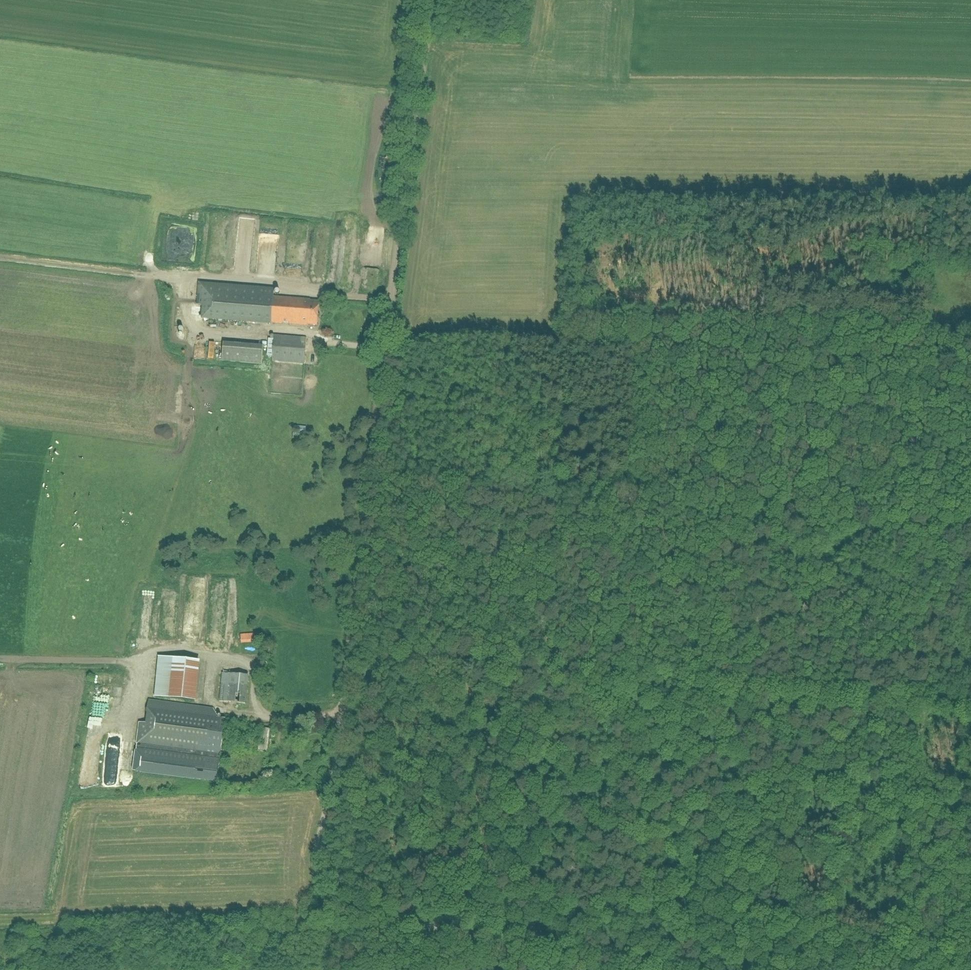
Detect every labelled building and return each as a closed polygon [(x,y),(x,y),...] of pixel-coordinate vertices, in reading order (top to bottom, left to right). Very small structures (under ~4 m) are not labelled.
[(229,224),(229,216),(214,215),(213,223),(229,224)] [(323,282),(324,273),(314,273),(314,282),(323,282)] [(318,301),(282,298),(274,298),(274,291),(208,286),(198,285),(196,305),(202,306),(201,319),(211,319),(317,325),(318,301)] [(274,336),(274,340),(268,339),(267,357),(273,357),(273,361),(304,363),(305,338),(274,336)] [(236,354),(235,346),(223,346),(224,360),(249,358),(248,349),(243,349),(243,354),(236,354)] [(305,436),(306,427),(294,426),(294,435),(305,436)] [(214,632),(214,642),(223,642),(223,632),(214,632)] [(240,634),(241,644),(255,643),(255,633),(240,634)] [(157,653),(157,693),(198,693),(198,653),(157,653)] [(223,674),(220,701),(245,704),(248,676),(223,674)] [(139,723),(136,744),(137,744),(221,755),(226,719),(217,718),(148,709),(146,724),(139,723)] [(220,759),(137,749),(136,751),(135,751),(133,772),(136,772),(135,773),(217,783),(220,759)]
